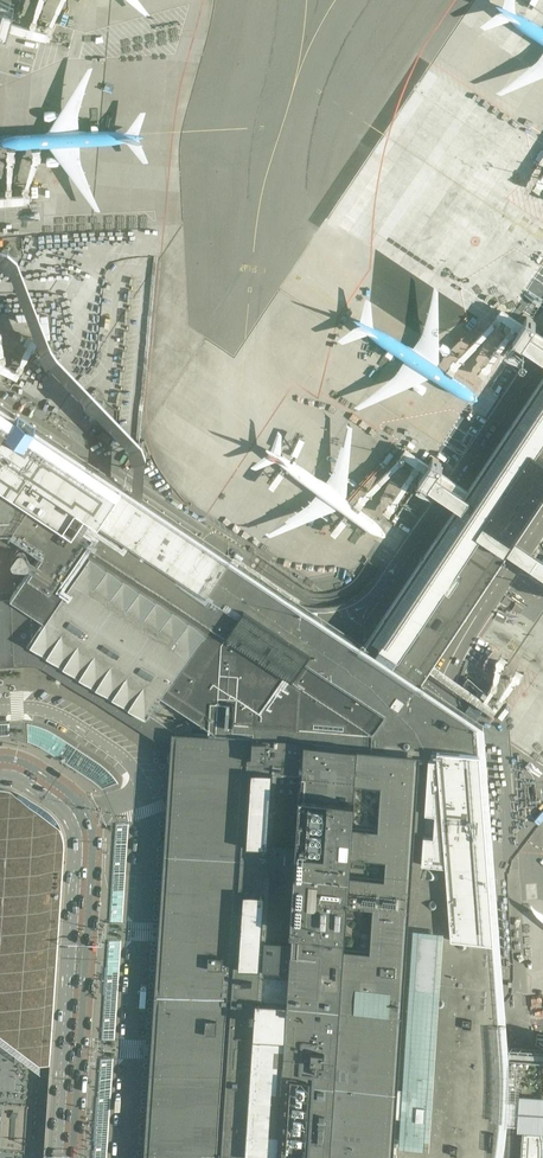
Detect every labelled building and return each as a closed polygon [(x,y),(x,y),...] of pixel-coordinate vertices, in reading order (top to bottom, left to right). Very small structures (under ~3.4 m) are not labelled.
[(54,20),(0,5),(0,27),(49,40),(54,20)] [(403,667),(422,679),(524,526),(542,497),(542,375),(443,524),(363,647),(357,655),(350,666),(355,670),(359,663),(392,685),(395,680),(403,667)] [(502,1113),(505,1087),(506,1081),(505,1066),(503,1047),(493,853),(480,719),(445,695),(422,679),(403,667),(395,680),(392,685),(359,663),(355,670),(363,647),(330,625),(281,589),(0,402),(0,664),(43,664),(167,746),(191,769),(189,795),(188,802),(183,898),(182,920),(173,919),(166,1011),(175,1012),(175,1021),(173,1051),(166,1157),(408,1157),(421,1157),(497,1157),(502,1113)] [(60,428),(64,421),(52,413),(47,420),(60,428)] [(2,1019),(18,1032),(16,1035),(13,1037),(12,1039),(13,1042),(16,1044),(19,1044),(21,1043),(22,1041),(22,1039),(24,1037),(41,1050),(43,1050),(54,1051),(53,1071),(52,1088),(50,1117),(47,1157),(166,1157),(173,1051),(175,1021),(175,1012),(166,1011),(173,919),(182,920),(183,898),(188,802),(189,795),(191,769),(167,746),(43,664),(0,664),(0,1018),(2,1019)] [(542,1018),(542,998),(529,999),(531,1019),(542,1018)] [(506,1081),(505,1087),(502,1114),(497,1157),(542,1157),(542,1049),(503,1047),(505,1066),(506,1081)]
